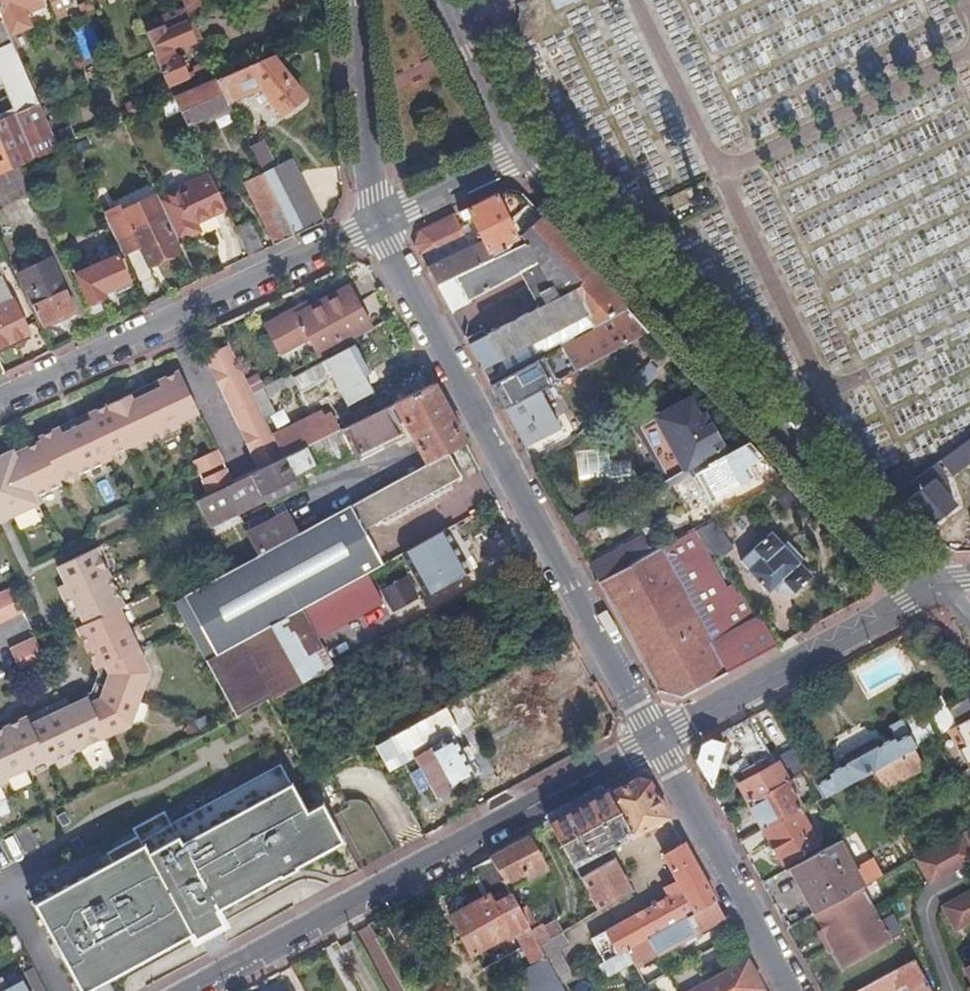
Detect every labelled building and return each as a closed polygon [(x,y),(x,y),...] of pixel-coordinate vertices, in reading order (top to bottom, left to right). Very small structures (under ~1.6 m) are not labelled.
[(10,36),(28,28),(30,21),(27,13),(36,9),(45,5),(43,0),(0,0),(0,13),(10,36)] [(57,19),(66,14),(64,9),(68,8),(67,5),(71,2),(70,0),(49,0),(57,19)] [(79,5),(84,13),(95,9),(92,0),(89,0),(79,5)] [(199,9),(202,8),(199,0),(182,0),(184,4),(188,14),(190,13),(199,9)] [(572,0),(548,0),(553,10),(572,0)] [(184,4),(143,22),(170,87),(207,71),(204,65),(196,69),(195,72),(190,74),(182,57),(176,54),(172,47),(180,44),(186,46),(198,41),(200,35),(190,13),(188,14),(184,4)] [(2,143),(13,167),(18,165),(59,147),(10,36),(0,13),(0,138),(2,143)] [(38,45),(49,39),(44,26),(32,32),(38,45)] [(304,97),(270,56),(217,80),(228,102),(262,88),(284,115),(304,97)] [(207,71),(170,87),(175,97),(188,126),(231,107),(228,102),(217,80),(211,69),(207,71)] [(60,144),(75,137),(70,126),(55,132),(60,144)] [(264,172),(295,235),(322,222),(291,159),(276,167),(262,141),(251,147),(264,172)] [(13,167),(2,143),(0,144),(0,173),(13,167)] [(0,173),(0,183),(7,198),(30,188),(18,165),(13,167),(0,173)] [(245,182),(275,244),(295,235),(264,172),(245,182)] [(167,212),(182,244),(203,234),(199,226),(229,212),(213,179),(162,203),(167,212)] [(521,235),(541,217),(532,207),(520,194),(503,191),(460,212),(463,220),(471,216),(486,245),(473,252),(454,215),(419,231),(416,246),(437,284),(492,259),(489,252),(521,235)] [(111,212),(129,250),(139,245),(149,265),(181,250),(164,214),(167,212),(162,203),(158,193),(123,210),(121,207),(111,212)] [(104,213),(123,253),(129,250),(111,212),(104,213)] [(590,327),(625,307),(541,217),(521,235),(527,242),(492,259),(437,284),(450,308),(467,299),(467,298),(520,272),(537,309),(488,335),(480,320),(462,330),(490,381),(590,327)] [(236,226),(249,256),(265,248),(251,220),(236,226)] [(91,304),(99,301),(115,293),(131,287),(128,281),(130,280),(118,255),(117,256),(113,246),(98,253),(102,262),(76,274),(91,304)] [(45,325),(74,311),(50,259),(20,273),(45,325)] [(320,356),(373,328),(349,286),(310,307),(298,314),(295,309),(265,325),(282,354),(310,338),(320,356)] [(29,333),(14,301),(0,308),(0,347),(29,333)] [(86,307),(96,329),(109,322),(99,301),(91,304),(86,307)] [(298,314),(310,307),(307,302),(295,309),(298,314)] [(562,348),(575,371),(648,332),(636,318),(625,307),(590,327),(593,331),(562,348)] [(260,469),(284,457),(273,435),(264,415),(253,393),(230,345),(207,356),(213,368),(211,369),(223,396),(225,395),(243,430),(241,432),(252,457),(255,456),(260,469)] [(357,360),(349,347),(294,376),(301,391),(331,374),(340,390),(344,388),(352,402),(372,391),(365,376),(370,373),(362,357),(357,360)] [(575,371),(562,348),(492,385),(498,395),(505,408),(540,390),(575,371)] [(392,387),(426,368),(418,353),(384,372),(392,387)] [(132,394),(91,413),(95,420),(68,433),(64,426),(43,437),(44,440),(19,453),(17,448),(2,455),(0,451),(0,515),(9,510),(12,516),(42,501),(39,494),(64,482),(63,478),(84,468),(86,472),(116,457),(114,454),(149,437),(151,441),(182,426),(181,423),(200,413),(180,371),(160,381),(163,387),(135,401),(132,394)] [(287,383),(283,376),(265,387),(268,393),(287,383)] [(160,381),(132,394),(135,401),(163,387),(160,381)] [(419,449),(458,427),(448,408),(435,384),(365,418),(340,430),(284,457),(260,469),(234,482),(209,494),(194,501),(208,526),(269,495),(272,501),(297,488),(291,474),(312,463),(316,470),(354,451),(358,459),(394,442),(390,434),(407,426),(419,449)] [(253,393),(264,415),(272,410),(261,388),(253,393)] [(515,426),(527,448),(561,429),(540,390),(505,408),(515,426)] [(690,475),(694,473),(729,453),(706,412),(700,415),(686,402),(641,426),(669,479),(687,469),(690,475)] [(361,411),(365,418),(369,413),(366,408),(361,411)] [(284,457),(340,430),(331,412),(324,416),(321,411),(273,435),(284,457)] [(95,420),(91,413),(64,426),(68,433),(95,420)] [(448,452),(466,442),(458,427),(419,449),(427,464),(448,452)] [(748,466),(764,457),(749,442),(729,453),(694,473),(709,502),(755,477),(748,466)] [(201,475),(225,463),(219,450),(195,463),(201,475)] [(204,660),(367,572),(381,563),(363,530),(461,476),(448,452),(427,464),(299,533),(259,554),(231,570),(172,602),(204,660)] [(947,458),(942,461),(946,467),(951,463),(947,458)] [(904,467),(881,482),(893,495),(914,481),(904,467)] [(203,482),(209,494),(234,482),(228,469),(203,482)] [(914,481),(893,495),(903,506),(911,499),(934,524),(956,505),(927,472),(918,478),(914,481)] [(110,487),(94,493),(99,508),(116,502),(110,487)] [(134,532),(172,602),(231,570),(208,526),(194,501),(134,532)] [(744,542),(728,511),(709,521),(726,552),(744,542)] [(259,554),(299,533),(287,512),(247,534),(259,554)] [(572,532),(575,538),(582,534),(579,528),(572,532)] [(455,548),(446,529),(389,559),(397,575),(411,567),(427,595),(463,575),(449,551),(455,548)] [(805,560),(790,542),(785,546),(773,533),(756,549),(743,562),(750,571),(770,593),(777,586),(785,595),(790,595),(794,593),(812,576),(801,564),(805,560)] [(657,689),(681,697),(707,683),(740,665),(777,645),(761,616),(758,619),(713,643),(667,559),(690,547),(684,535),(653,552),(599,582),(657,689)] [(591,567),(599,582),(653,552),(645,538),(591,567)] [(80,616),(100,657),(109,653),(114,663),(105,687),(95,693),(92,685),(74,694),(34,713),(30,705),(0,719),(0,775),(12,770),(11,767),(51,749),(52,753),(135,714),(147,666),(116,601),(121,599),(93,540),(53,558),(61,576),(70,572),(89,611),(80,616)] [(469,572),(455,548),(449,551),(463,575),(469,572)] [(61,576),(80,616),(89,611),(70,572),(61,576)] [(268,698),(330,665),(316,639),(384,602),(367,572),(204,660),(235,716),(268,698)] [(379,582),(386,607),(412,600),(406,575),(379,582)] [(28,612),(17,588),(0,596),(0,626),(28,612)] [(26,674),(52,661),(40,637),(14,650),(26,674)] [(109,653),(100,657),(103,662),(95,681),(91,683),(92,685),(95,693),(105,687),(114,663),(109,653)] [(34,713),(74,694),(69,685),(30,705),(34,713)] [(677,699),(681,697),(657,689),(660,695),(677,699)] [(476,723),(461,697),(374,745),(389,771),(415,756),(437,796),(474,775),(452,735),(476,723)] [(948,711),(941,697),(927,704),(935,718),(931,720),(939,735),(969,718),(969,699),(948,711)] [(770,756),(749,719),(734,727),(754,764),(763,759),(770,756)] [(912,750),(917,748),(902,720),(888,727),(893,737),(877,747),(873,739),(839,758),(843,765),(825,775),(828,780),(815,787),(822,800),(873,772),(912,750)] [(724,744),(726,731),(699,745),(695,762),(710,788),(729,778),(720,764),(717,764),(724,744)] [(922,770),(912,750),(873,772),(887,800),(898,794),(893,785),(922,770)] [(763,759),(754,764),(742,771),(747,780),(738,785),(747,803),(787,781),(776,764),(768,768),(763,759)] [(29,905),(46,933),(53,929),(58,937),(51,942),(59,956),(67,951),(72,960),(65,964),(80,990),(84,990),(193,933),(196,939),(223,924),(214,910),(342,841),(321,803),(306,811),(283,769),(171,829),(175,837),(148,852),(144,843),(29,905)] [(595,802),(551,826),(570,862),(626,833),(630,840),(670,819),(654,789),(650,781),(639,778),(595,802)] [(797,794),(789,780),(787,781),(747,803),(763,831),(799,812),(801,811),(794,797),(797,794)] [(819,801),(814,792),(808,796),(813,804),(816,803),(819,801)] [(969,830),(969,807),(939,823),(948,842),(965,833),(969,830)] [(799,812),(763,831),(783,868),(819,848),(799,812)] [(969,863),(969,842),(965,833),(948,842),(917,859),(931,884),(969,863)] [(542,863),(528,838),(520,842),(492,858),(505,883),(542,863)] [(837,843),(794,867),(809,894),(819,912),(860,890),(863,889),(837,843)] [(703,879),(684,845),(664,857),(678,882),(682,891),(670,897),(593,940),(605,962),(625,951),(715,902),(703,879)] [(611,852),(575,870),(598,911),(598,912),(633,893),(617,859),(616,860),(611,852)] [(492,858),(467,872),(469,877),(474,875),(486,897),(450,917),(471,954),(514,931),(533,967),(520,975),(528,990),(564,990),(562,987),(540,947),(531,931),(523,916),(520,911),(505,883),(492,858)] [(682,891),(678,882),(666,888),(670,897),(682,891)] [(819,912),(814,915),(843,967),(889,942),(860,890),(819,912)] [(805,897),(814,915),(819,912),(809,894),(805,897)] [(944,908),(956,932),(969,924),(969,894),(944,908)] [(724,918),(715,902),(625,951),(632,962),(636,960),(638,963),(724,918)] [(527,907),(520,911),(523,916),(530,912),(527,907)] [(530,912),(523,916),(531,931),(539,927),(530,912)] [(539,927),(531,931),(540,947),(551,941),(542,925),(539,927)] [(569,946),(562,934),(551,941),(540,947),(562,987),(574,979),(559,952),(569,946)] [(733,958),(738,966),(747,961),(743,952),(733,958)] [(667,990),(763,990),(764,990),(747,961),(738,966),(710,981),(707,976),(699,974),(694,978),(686,964),(659,977),(667,990)] [(859,990),(896,990),(907,985),(910,990),(931,990),(914,961),(859,990)] [(45,990),(34,967),(25,972),(35,990),(43,990),(45,990)] [(22,980),(8,987),(2,976),(0,977),(0,990),(28,990),(22,980)]
